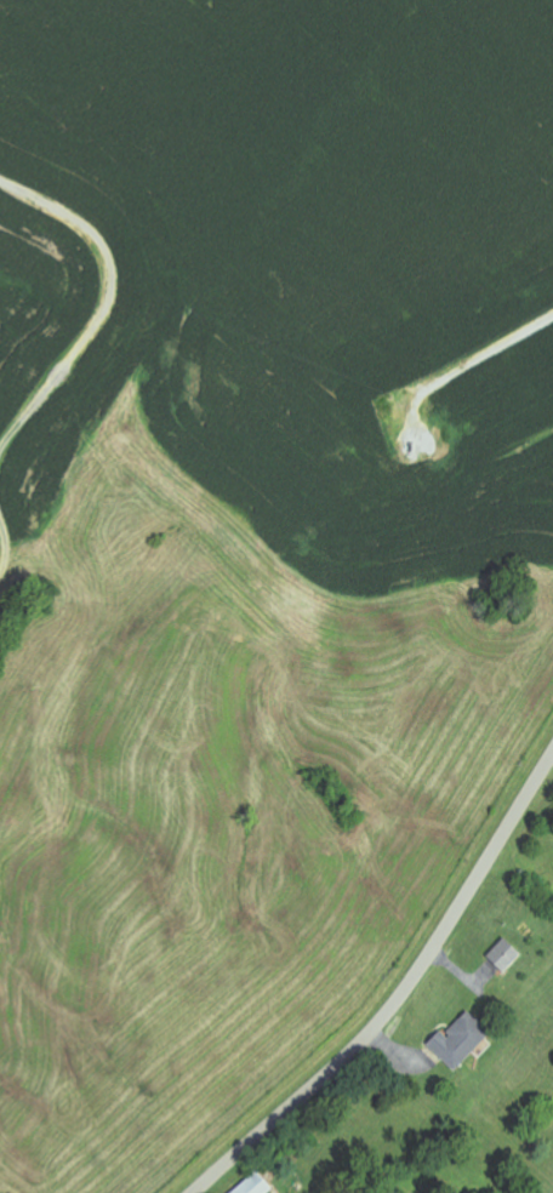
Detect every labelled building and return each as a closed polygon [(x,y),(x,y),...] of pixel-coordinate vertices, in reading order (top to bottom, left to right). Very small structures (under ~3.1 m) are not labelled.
[(489,958),(507,975),(524,955),(506,939),(489,958)] [(494,1037),(472,1013),(447,1037),(444,1033),(430,1046),(456,1073),(494,1037)] [(263,1172),(233,1192),(275,1192),(277,1192),(263,1172)]
